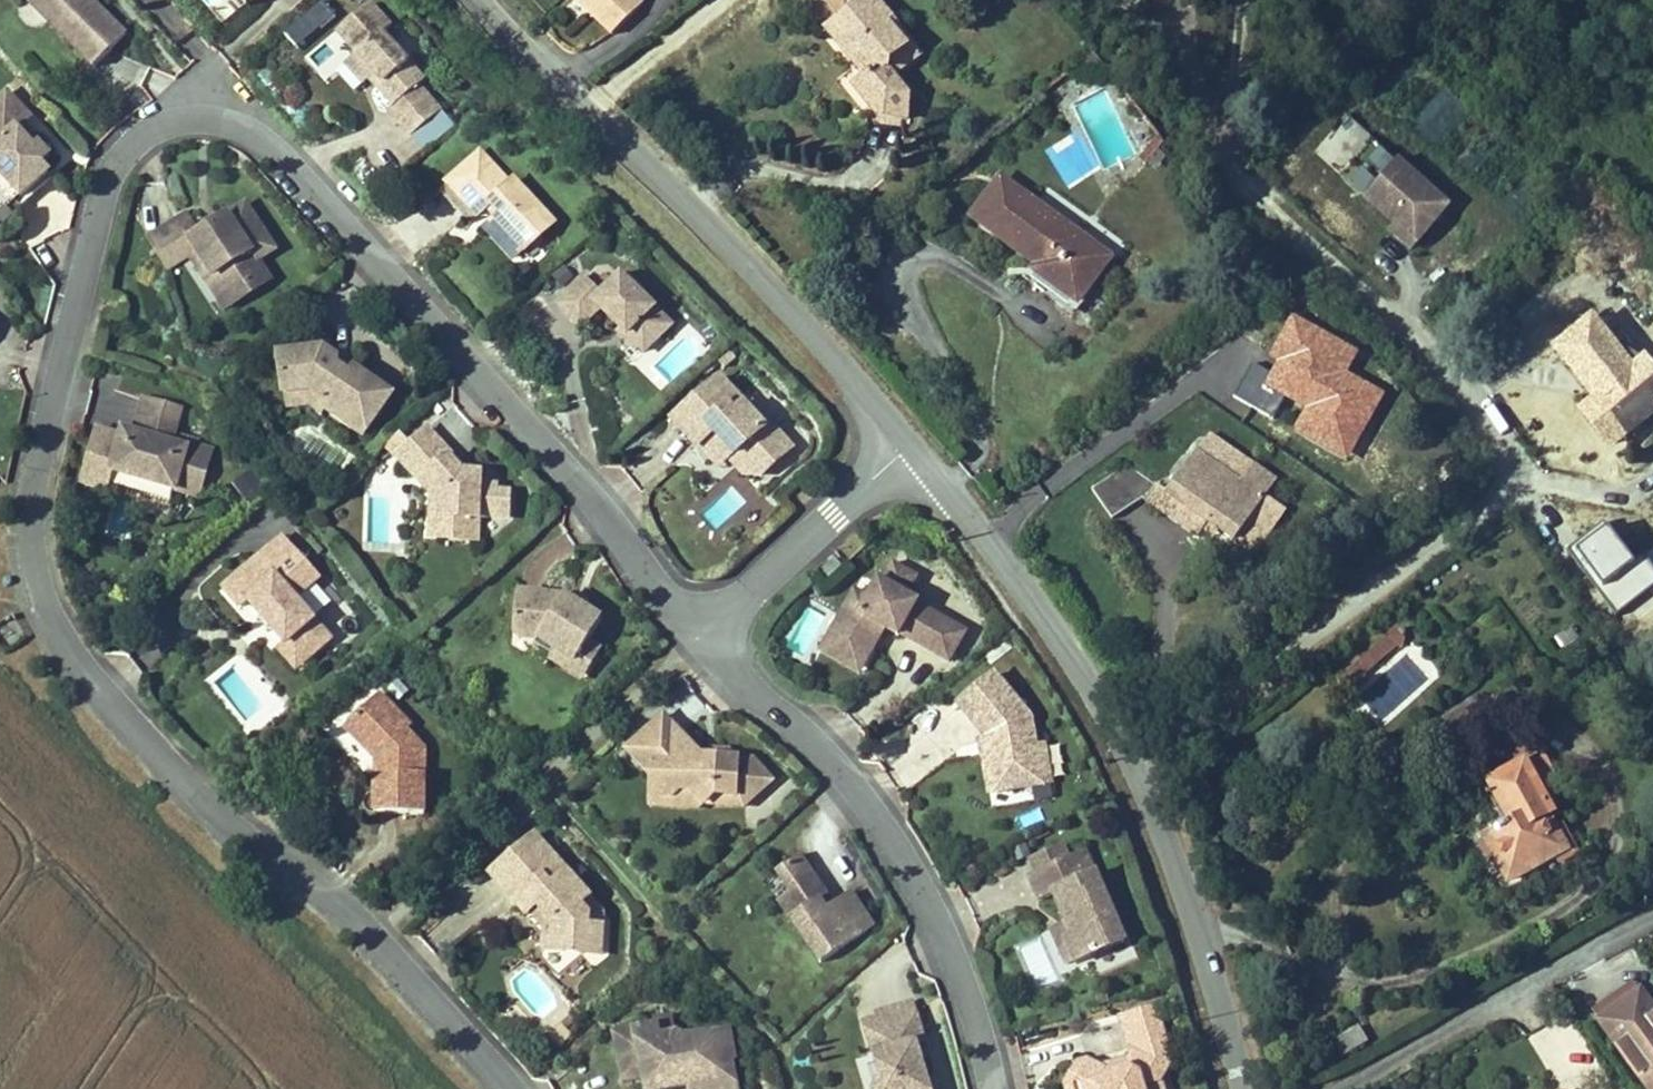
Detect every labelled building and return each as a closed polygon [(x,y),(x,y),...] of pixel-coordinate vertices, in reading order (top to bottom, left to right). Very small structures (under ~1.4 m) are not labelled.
[(38,3),(98,69),(114,54),(133,37),(99,0),(41,0),(38,3)] [(336,18),(322,0),(319,0),(283,28),(298,47),(336,18)] [(613,35),(647,0),(573,0),(613,35)] [(841,48),(856,67),(864,67),(871,76),(866,80),(855,89),(878,117),(908,120),(911,96),(896,79),(888,70),(889,63),(909,47),(885,17),(889,14),(878,0),(863,0),(845,15),(841,48)] [(441,110),(418,85),(424,80),(382,34),(391,26),(370,4),(338,33),(358,54),(353,59),(371,80),(377,75),(384,83),(379,88),(395,105),(388,111),(412,137),(441,110)] [(922,55),(889,14),(885,17),(909,47),(889,63),(888,70),(896,79),(922,55)] [(826,30),(841,48),(845,15),(826,30)] [(371,80),(353,59),(347,64),(356,74),(366,85),(371,80)] [(856,67),(866,80),(871,76),(864,67),(856,67)] [(384,83),(377,75),(371,80),(379,88),(384,83)] [(50,156),(39,143),(34,148),(26,137),(17,128),(23,123),(30,117),(7,91),(0,98),(0,174),(21,197),(38,182),(49,172),(41,163),(50,156)] [(1339,173),(1373,135),(1348,114),(1315,152),(1339,173)] [(878,117),(877,125),(907,128),(908,120),(878,117)] [(23,123),(17,128),(26,137),(31,132),(23,123)] [(1165,145),(1161,140),(1145,159),(1150,163),(1165,145)] [(1340,171),(1358,192),(1395,159),(1382,144),(1358,165),(1353,160),(1340,171)] [(484,150),(450,180),(480,213),(488,206),(493,201),(501,210),(496,214),(526,248),(526,249),(556,222),(517,179),(512,182),(484,150)] [(1145,159),(1142,164),(1147,168),(1150,163),(1145,159)] [(1449,207),(1398,161),(1365,197),(1396,225),(1417,243),(1449,207)] [(1002,181),(975,219),(1041,267),(1037,272),(1078,303),(1110,259),(1002,181)] [(501,210),(493,201),(488,206),(496,214),(501,210)] [(255,263),(270,249),(235,209),(193,245),(178,228),(145,256),(168,283),(186,267),(193,262),(226,300),(243,285),(253,297),(270,281),(255,263)] [(526,248),(496,214),(486,223),(498,236),(516,257),(526,248)] [(1417,243),(1396,225),(1392,231),(1412,249),(1417,243)] [(229,317),(253,297),(243,285),(226,300),(193,262),(186,267),(229,317)] [(672,323),(640,291),(642,290),(624,272),(604,292),(586,274),(559,302),(582,325),(601,306),(622,327),(640,346),(645,351),(672,323)] [(1289,301),(1269,316),(1279,328),(1298,314),(1289,301)] [(1652,414),(1652,370),(1646,362),(1633,372),(1606,337),(1593,321),(1558,348),(1626,435),(1652,414)] [(640,346),(622,327),(618,331),(637,349),(640,346)] [(1646,362),(1619,327),(1606,337),(1633,372),(1646,362)] [(363,433),(392,390),(354,364),(350,370),(338,362),(338,354),(324,345),(279,350),(284,392),(312,389),(329,400),(325,407),(363,433)] [(354,364),(338,354),(338,362),(350,370),(354,364)] [(791,446),(773,426),(764,426),(745,405),(719,376),(671,420),(696,447),(708,436),(729,459),(734,455),(742,464),(770,465),(791,446)] [(312,389),(284,392),(286,408),(310,406),(321,413),(325,407),(329,400),(312,389)] [(204,494),(215,446),(201,443),(191,440),(190,444),(175,441),(177,431),(184,406),(145,397),(137,431),(134,442),(123,439),(115,472),(204,494)] [(773,426),(749,401),(745,405),(764,426),(773,426)] [(134,442),(137,431),(126,428),(123,439),(134,442)] [(511,518),(512,493),(499,493),(500,486),(483,486),(483,474),(465,473),(451,458),(454,456),(429,428),(398,457),(418,478),(435,479),(445,492),(444,519),(453,519),(452,540),(481,541),(482,517),(511,518)] [(201,443),(202,437),(177,431),(175,441),(190,444),(191,440),(201,443)] [(717,470),(729,459),(708,436),(696,447),(717,470)] [(1240,484),(1196,453),(1167,494),(1128,466),(1093,490),(1113,519),(1144,498),(1201,537),(1210,523),(1237,541),(1267,496),(1243,479),(1240,484)] [(760,474),(770,465),(742,464),(734,455),(729,459),(742,474),(760,474)] [(452,540),(453,519),(444,519),(445,492),(435,479),(418,478),(435,497),(434,540),(452,540)] [(296,597),(321,575),(285,536),(226,589),(243,607),(250,601),(288,643),(296,636),(312,654),(332,636),(296,597)] [(963,630),(913,603),(914,601),(904,595),(914,576),(889,562),(878,582),(875,580),(865,599),(851,591),(826,639),(865,660),(881,629),(885,622),(899,630),(897,634),(946,660),(963,630)] [(589,637),(601,618),(581,606),(571,600),(563,595),(516,590),(512,629),(520,634),(534,630),(554,641),(558,653),(565,658),(575,660),(589,637)] [(581,606),(585,599),(575,592),(571,600),(581,606)] [(897,634),(899,630),(885,622),(881,629),(895,636),(897,634)] [(1557,637),(1565,647),(1578,638),(1571,628),(1557,637)] [(1390,637),(1398,646),(1403,647),(1406,637),(1398,629),(1390,637)] [(288,643),(281,649),(298,667),(312,654),(296,636),(288,643)] [(584,673),(601,644),(589,637),(575,660),(565,658),(558,653),(556,657),(584,673)] [(1390,637),(1356,666),(1365,675),(1398,646),(1390,637)] [(865,660),(826,639),(818,654),(857,675),(865,660)] [(1365,675),(1356,666),(1339,682),(1349,693),(1367,678),(1365,675)] [(1037,743),(1029,716),(994,673),(958,703),(987,735),(988,738),(997,777),(1014,785),(1037,779),(1029,745),(1037,743)] [(425,814),(427,747),(409,729),(413,725),(381,694),(347,728),(378,759),(383,760),(383,773),(377,772),(376,812),(425,814)] [(738,756),(703,755),(692,765),(672,743),(682,733),(665,714),(627,749),(652,776),(653,802),(676,801),(682,793),(696,793),(709,804),(718,793),(738,793),(747,802),(775,777),(756,756),(738,756)] [(703,755),(682,733),(672,743),(692,765),(703,755)] [(1014,785),(997,777),(988,738),(981,740),(986,760),(993,790),(1014,785)] [(1509,754),(1517,768),(1526,764),(1537,784),(1553,775),(1534,740),(1509,754)] [(1053,775),(1045,741),(1037,743),(1029,745),(1037,779),(1053,775)] [(1517,768),(1490,783),(1513,825),(1486,840),(1487,841),(1492,838),(1503,857),(1497,860),(1509,882),(1560,854),(1550,836),(1558,832),(1548,815),(1553,812),(1537,784),(1526,764),(1517,768)] [(709,810),(709,804),(696,793),(682,793),(676,801),(653,802),(654,812),(709,810)] [(747,802),(738,793),(718,793),(709,804),(747,802)] [(1567,850),(1558,832),(1550,836),(1560,854),(1567,850)] [(588,894),(534,833),(490,872),(526,913),(532,908),(540,918),(548,918),(549,938),(558,949),(579,950),(585,944),(587,911),(579,902),(588,894)] [(1487,841),(1480,845),(1490,864),(1497,860),(1503,857),(1492,838),(1487,841)] [(1037,873),(1067,860),(1062,847),(1031,861),(1037,873)] [(1094,874),(1084,853),(1073,858),(1082,879),(1094,874)] [(1123,943),(1094,874),(1082,879),(1073,858),(1067,860),(1037,873),(1028,877),(1038,900),(1053,893),(1066,923),(1072,937),(1065,940),(1075,964),(1123,943)] [(825,970),(873,927),(858,911),(844,896),(829,910),(827,912),(819,904),(822,902),(790,867),(769,886),(786,905),(800,920),(788,930),(825,970)] [(600,951),(602,910),(588,894),(579,902),(587,911),(585,944),(579,950),(600,951)] [(829,910),(822,902),(819,904),(827,912),(829,910)] [(800,920),(786,905),(775,915),(788,930),(800,920)] [(549,938),(548,918),(540,918),(532,908),(526,913),(543,932),(543,949),(558,949),(549,938)] [(1065,940),(1072,937),(1066,923),(1051,930),(1066,965),(1067,967),(1075,964),(1065,940)] [(1044,937),(1022,943),(1033,988),(1056,982),(1044,937)] [(1641,992),(1601,1021),(1650,1088),(1652,1088),(1652,1008),(1641,992)] [(917,1039),(925,1036),(914,999),(878,1010),(880,1015),(867,1019),(879,1060),(883,1074),(876,1087),(876,1088),(930,1088),(924,1086),(921,1076),(928,1074),(917,1039)] [(1155,1070),(1165,1067),(1170,1060),(1154,1007),(1119,1018),(1131,1057),(1127,1066),(1104,1073),(1097,1068),(1086,1060),(1077,1063),(1072,1072),(1088,1080),(1091,1088),(1161,1088),(1155,1070)] [(1369,1041),(1360,1026),(1336,1040),(1345,1055),(1369,1041)] [(667,1044),(682,1040),(679,1028),(663,1032),(665,1040),(667,1044)] [(741,1066),(744,1065),(737,1038),(722,1042),(718,1051),(704,1055),(688,1045),(684,1047),(682,1040),(667,1044),(665,1040),(624,1052),(633,1084),(634,1088),(747,1088),(741,1066)] [(1127,1066),(1131,1057),(1097,1068),(1104,1073),(1127,1066)] [(883,1074),(879,1060),(869,1063),(876,1087),(883,1074)] [(1088,1080),(1072,1072),(1066,1082),(1069,1088),(1091,1088),(1088,1080)] [(928,1074),(921,1076),(924,1086),(930,1088),(932,1088),(928,1074)]
